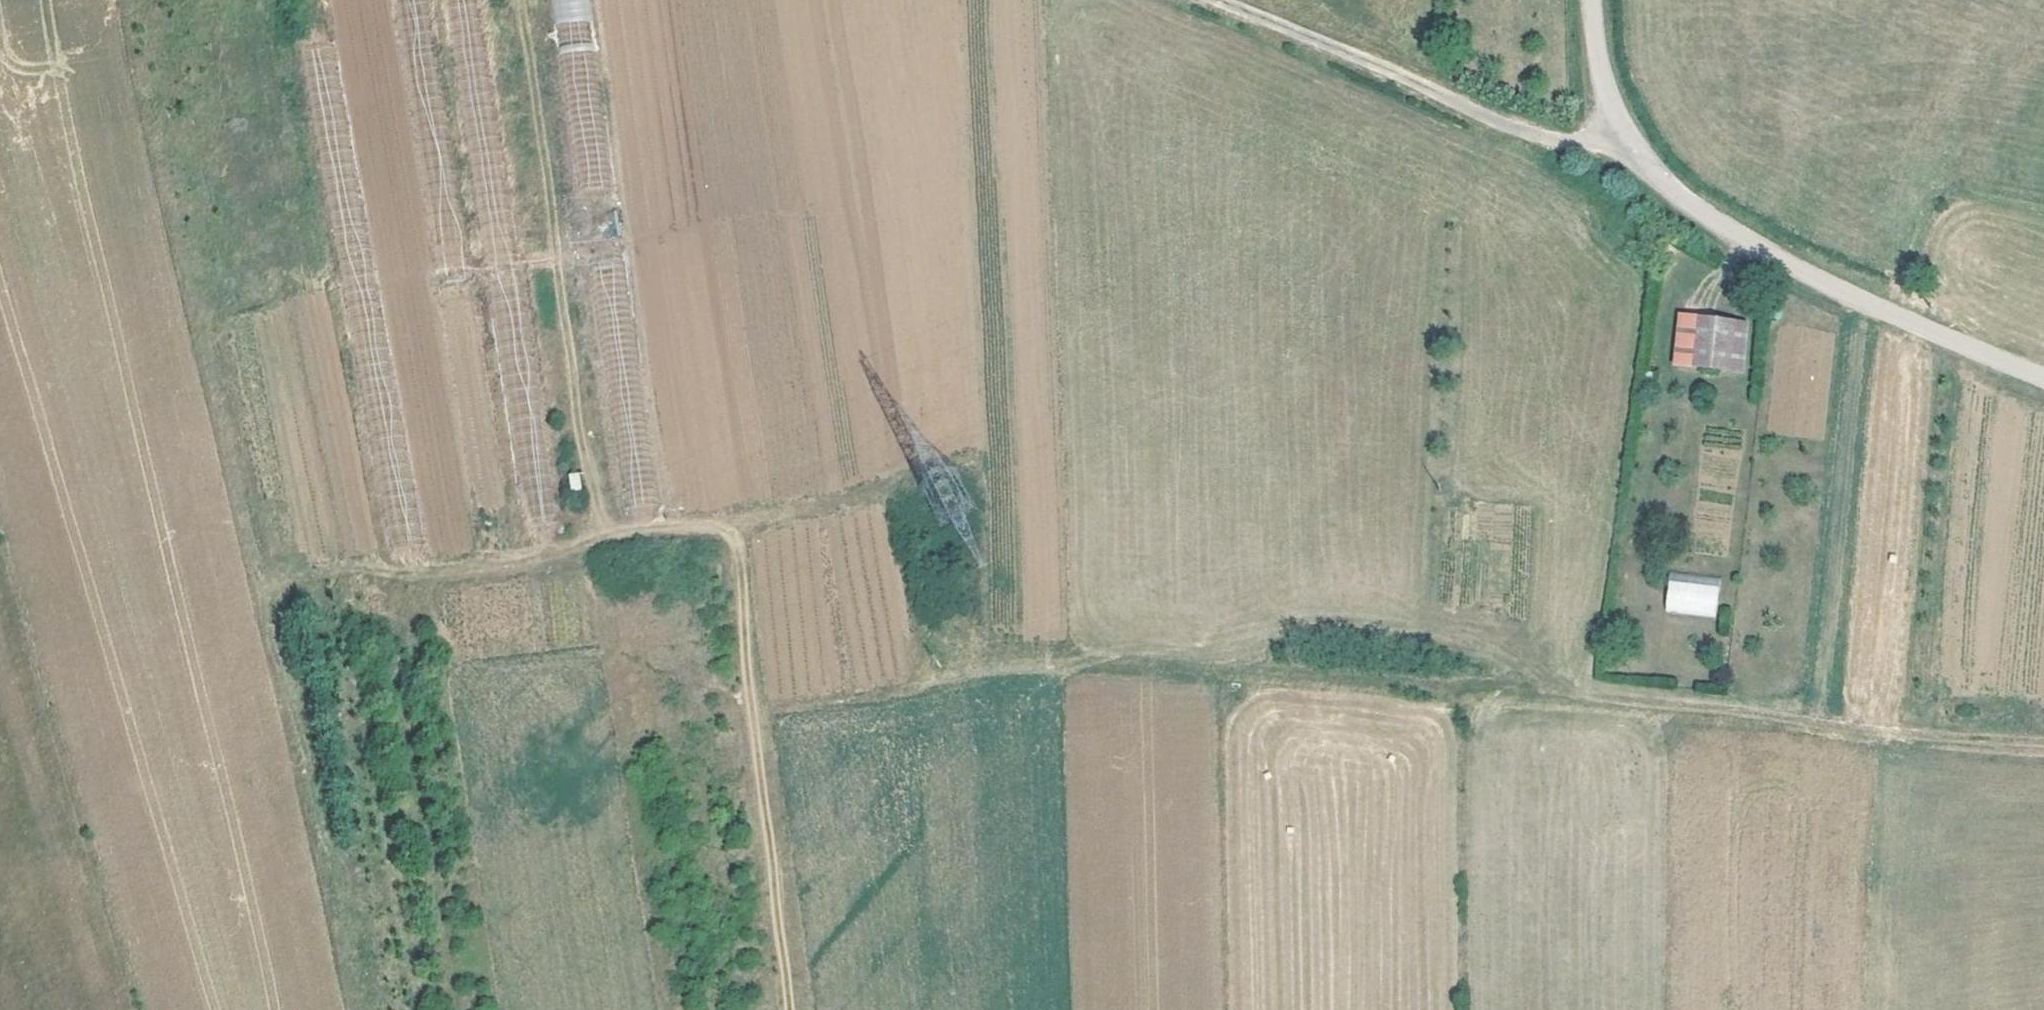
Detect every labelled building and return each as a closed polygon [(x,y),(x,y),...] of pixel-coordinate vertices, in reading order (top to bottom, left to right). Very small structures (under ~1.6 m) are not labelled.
[(555,50),(592,48),(589,0),(552,0),(555,50)] [(1750,323),(1678,314),(1671,367),(1743,376),(1750,323)] [(1670,571),(1666,612),(1717,617),(1721,576),(1670,571)]
